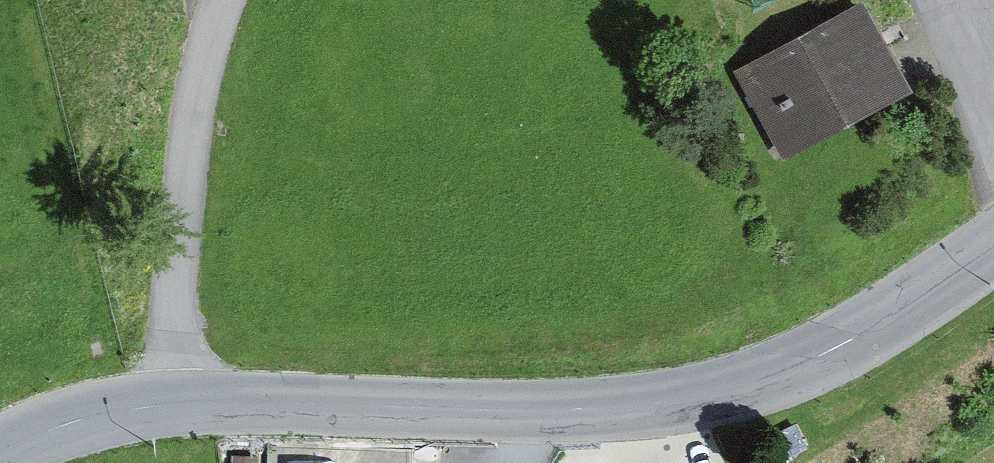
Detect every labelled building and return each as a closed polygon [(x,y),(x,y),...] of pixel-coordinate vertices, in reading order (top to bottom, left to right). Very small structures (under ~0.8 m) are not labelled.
[(769,157),(895,90),(853,11),(726,78),(769,157)]
